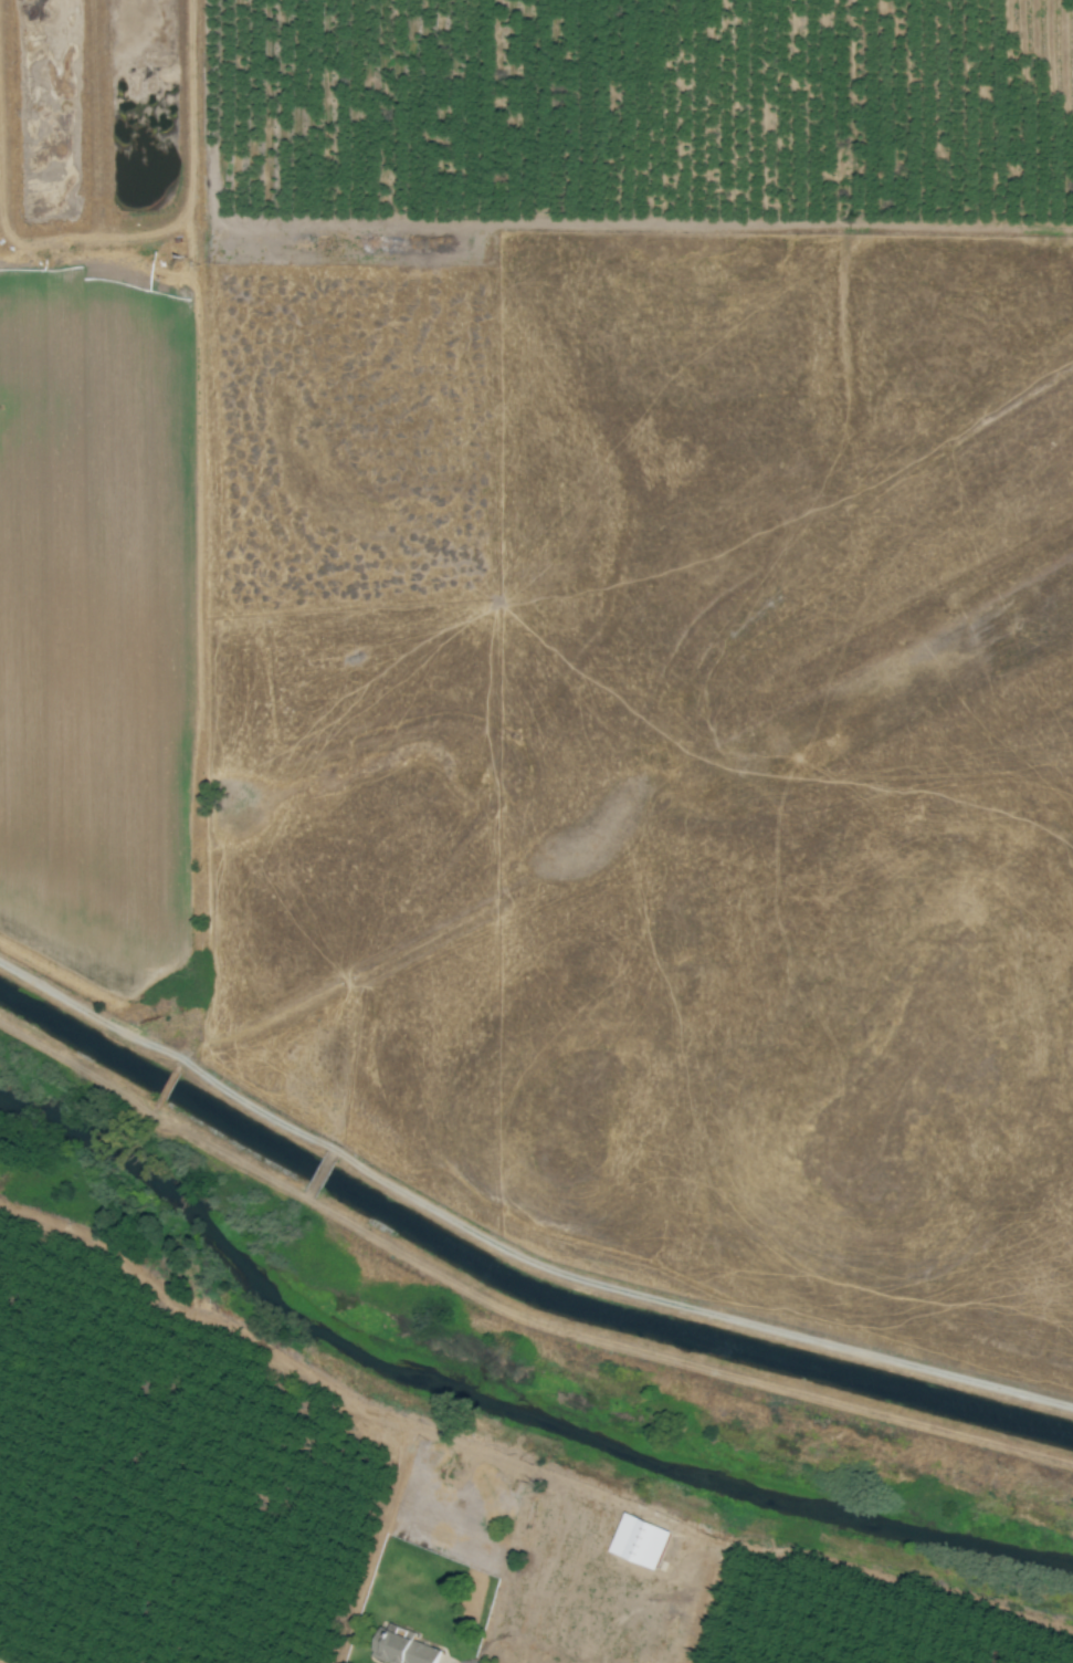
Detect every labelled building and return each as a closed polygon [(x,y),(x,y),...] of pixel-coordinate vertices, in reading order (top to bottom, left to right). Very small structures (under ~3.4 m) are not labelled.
[(611,1552),(656,1570),(671,1530),(626,1513),(611,1552)] [(390,1662),(436,1662),(442,1646),(381,1624),(370,1656),(390,1662)]
